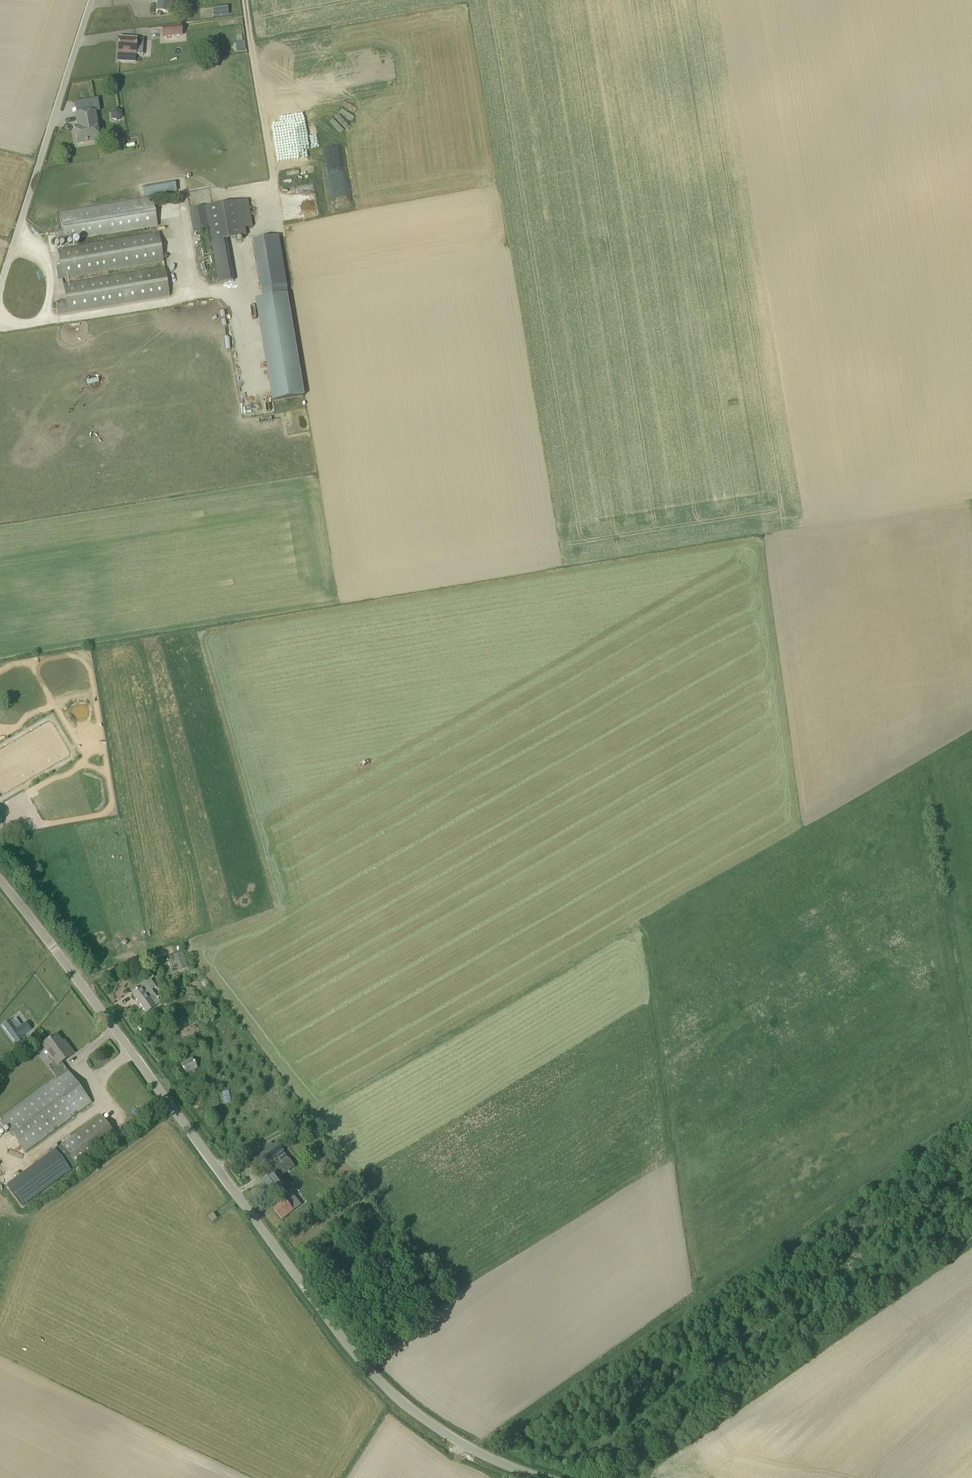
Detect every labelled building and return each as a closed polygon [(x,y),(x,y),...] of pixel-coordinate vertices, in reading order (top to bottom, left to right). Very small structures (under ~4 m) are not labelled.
[(156,11),(169,13),(171,0),(158,0),(156,11)] [(162,38),(182,36),(181,24),(161,26),(162,38)] [(143,55),(144,48),(144,39),(119,38),(118,61),(136,62),(136,55),(143,55)] [(122,111),(115,109),(111,113),(112,119),(118,121),(122,117),(122,111)] [(99,141),(94,112),(76,115),(78,127),(74,128),(77,144),(99,141)] [(143,189),(144,197),(178,190),(177,182),(143,189)] [(157,226),(153,198),(59,214),(61,231),(54,232),(56,243),(157,226)] [(193,231),(209,228),(219,283),(234,281),(226,239),(246,236),(240,201),(205,207),(189,210),(193,231)] [(164,261),(159,233),(57,250),(62,278),(164,261)] [(277,238),(253,242),(261,290),(285,286),(277,238)] [(58,315),(170,296),(165,268),(63,285),(66,301),(56,303),(58,315)] [(182,952),(173,956),(179,971),(188,968),(182,952)] [(150,980),(146,983),(132,994),(147,1013),(165,999),(150,980)] [(32,1030),(26,1022),(16,1029),(10,1020),(2,1025),(16,1045),(24,1039),(22,1037),(32,1030)] [(65,1047),(56,1036),(42,1046),(55,1062),(48,1067),(56,1078),(67,1070),(62,1063),(74,1054),(67,1045),(65,1047)] [(181,1064),(186,1074),(197,1068),(192,1059),(181,1064)] [(67,1070),(56,1078),(0,1119),(24,1152),(91,1103),(67,1070)] [(117,1137),(101,1116),(55,1151),(70,1171),(117,1137)] [(284,1150),(278,1143),(260,1156),(266,1163),(276,1156),(282,1163),(271,1171),(274,1174),(262,1183),(271,1195),(284,1186),(278,1179),(295,1166),(290,1159),(289,1159),(283,1151),(284,1150)] [(290,1193),(282,1199),(271,1208),(282,1221),(301,1206),(290,1193)] [(213,1222),(217,1219),(213,1213),(208,1216),(213,1222)]
